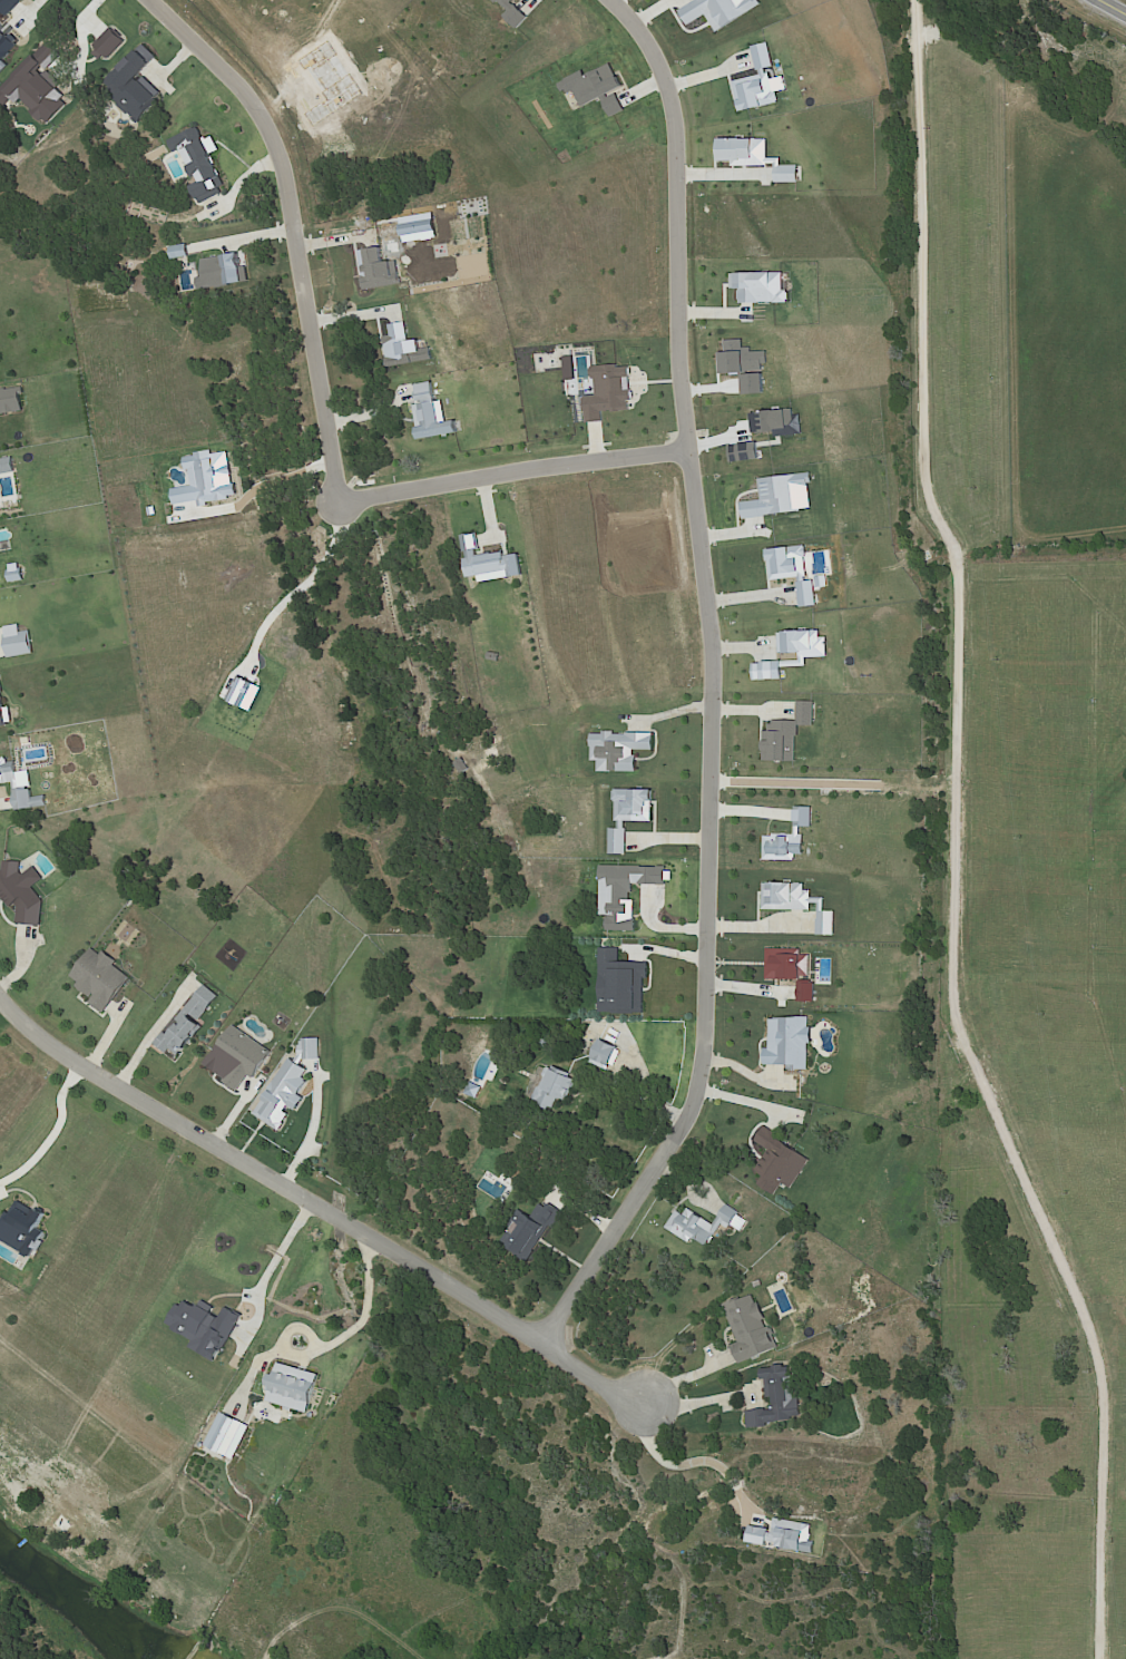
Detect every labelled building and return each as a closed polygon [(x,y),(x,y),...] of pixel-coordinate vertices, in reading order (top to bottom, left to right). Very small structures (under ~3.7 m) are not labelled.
[(548,1104),(562,1063),(582,1070),(565,1122),(545,1115),(548,1104)]
